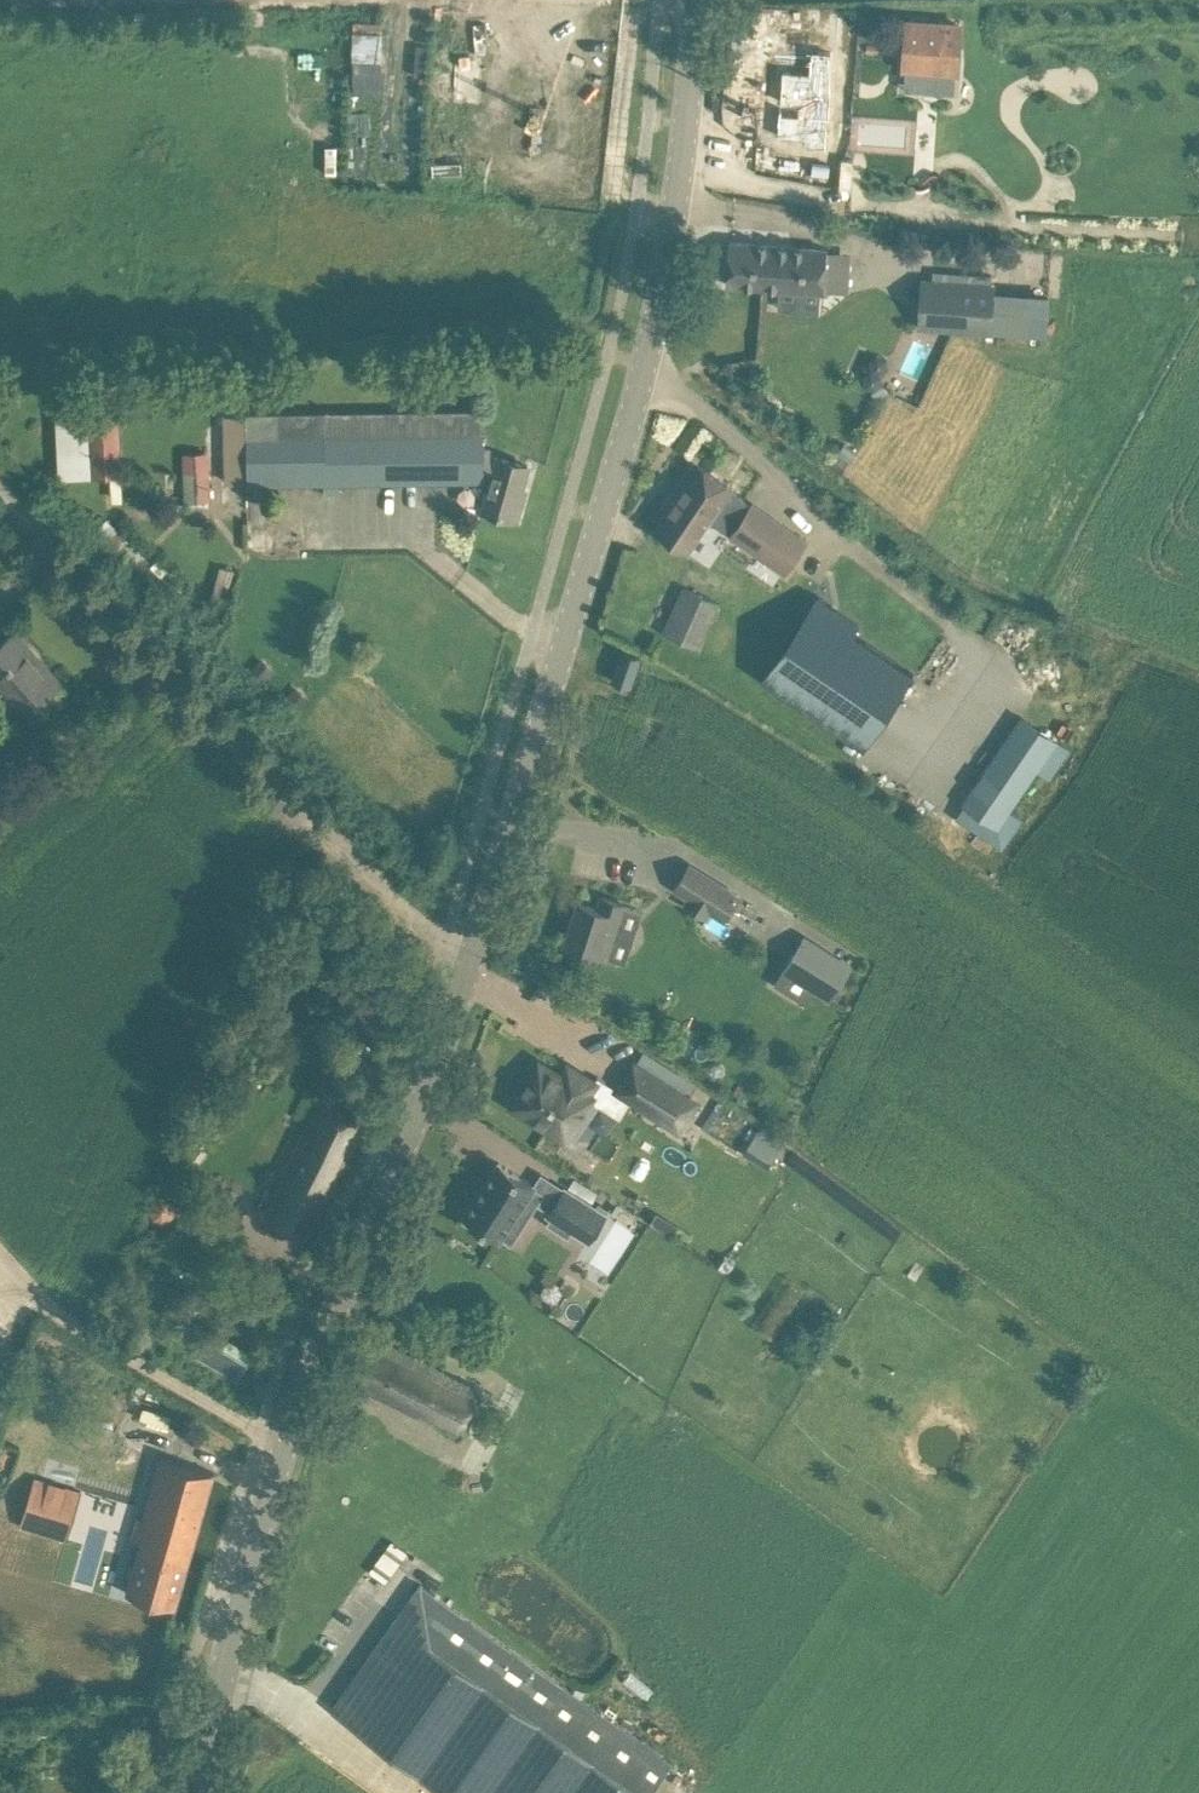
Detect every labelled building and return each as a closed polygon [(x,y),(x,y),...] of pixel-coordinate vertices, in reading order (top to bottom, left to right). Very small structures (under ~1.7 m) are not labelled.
[(909,17),(905,66),(956,70),(960,21),(909,17)] [(353,67),(383,67),(383,27),(388,27),(388,20),(354,19),(353,67)] [(802,121),(809,25),(788,24),(787,46),(759,44),(755,111),(782,113),(781,124),(783,124),(783,120),(802,121)] [(867,43),(866,51),(878,52),(879,44),(867,43)] [(852,250),(827,248),(827,247),(730,239),(727,282),(824,290),(849,292),(852,250)] [(995,283),(923,277),(919,326),(992,331),(995,283)] [(882,382),(872,391),(878,399),(889,390),(882,382)] [(249,482),(325,481),(484,479),(484,476),(493,478),(484,507),(517,516),(523,496),(519,495),(528,463),(494,454),(495,448),(484,446),(484,407),(460,408),(248,412),(248,414),(225,414),(226,480),(249,480),(249,482)] [(118,468),(118,418),(94,419),(94,424),(66,424),(66,468),(118,468)] [(844,441),(838,450),(851,459),(857,450),(844,441)] [(187,499),(212,498),(209,450),(184,451),(187,499)] [(806,539),(753,501),(747,510),(741,506),(746,498),(729,487),(730,486),(694,461),(681,479),(686,482),(677,495),(679,497),(671,508),(669,506),(657,524),(689,547),(709,517),(785,569),(806,539)] [(718,601),(706,595),(684,585),(664,630),(697,646),(718,601)] [(914,672),(853,630),(859,622),(833,604),(817,593),(761,675),(864,745),(914,672)] [(42,696),(60,680),(39,656),(35,660),(12,633),(0,643),(0,698),(1,699),(7,699),(13,693),(27,709),(42,696)] [(630,684),(641,654),(623,648),(612,678),(630,684)] [(964,803),(955,816),(1002,848),(1023,818),(1010,809),(1010,808),(1037,768),(1050,777),(1070,747),(1057,738),(1020,713),(961,801),(964,803)] [(737,900),(742,892),(690,860),(673,887),(688,896),(684,902),(707,916),(711,910),(725,919),(732,907),(737,911),(742,903),(737,900)] [(608,957),(626,904),(602,896),(598,907),(579,900),(565,943),(608,957)] [(786,970),(832,998),(853,965),(806,937),(786,970)] [(595,1081),(568,1064),(561,1075),(540,1061),(513,1103),(566,1136),(579,1116),(587,1121),(599,1103),(591,1098),(591,1097),(592,1095),(588,1092),(595,1081)] [(697,1100),(635,1061),(618,1088),(680,1127),(697,1100)] [(366,1116),(345,1105),(321,1094),(264,1213),(310,1235),(366,1116)] [(758,1127),(747,1144),(772,1159),(782,1143),(758,1127)] [(501,1234),(511,1240),(543,1191),(533,1185),(534,1183),(499,1161),(465,1213),(469,1216),(466,1220),(482,1230),(485,1226),(500,1236),(501,1234)] [(589,1239),(606,1212),(566,1186),(548,1213),(589,1239)] [(172,1218),(177,1209),(176,1199),(169,1194),(158,1194),(151,1199),(150,1209),(154,1217),(163,1221),(172,1218)] [(666,1216),(660,1227),(672,1234),(679,1223),(666,1216)] [(415,1354),(364,1327),(341,1372),(461,1434),(483,1391),(423,1359),(426,1353),(418,1349),(415,1354)] [(214,1471),(191,1464),(161,1455),(143,1516),(139,1514),(133,1536),(142,1538),(135,1562),(129,1560),(127,1570),(132,1572),(127,1590),(176,1604),(214,1471)] [(81,1490),(36,1475),(21,1523),(67,1537),(81,1490)] [(333,1707),(353,1721),(367,1731),(367,1730),(455,1792),(655,1792),(651,1791),(673,1761),(441,1596),(421,1582),(333,1707)]
